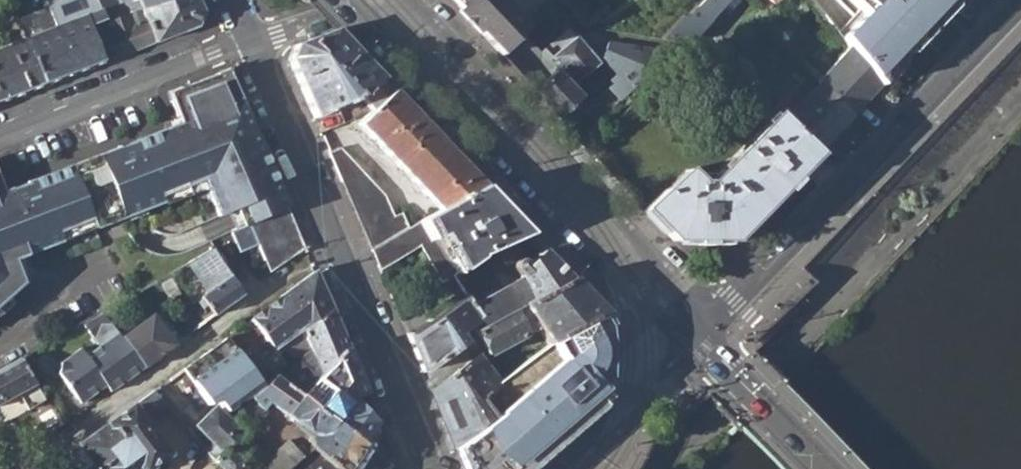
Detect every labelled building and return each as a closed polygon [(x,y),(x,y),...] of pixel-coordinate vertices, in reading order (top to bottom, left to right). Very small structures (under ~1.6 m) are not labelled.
[(106,22),(127,12),(139,6),(165,0),(97,0),(98,2),(101,9),(106,22)] [(154,42),(198,26),(202,11),(197,0),(165,0),(139,6),(142,13),(145,18),(154,42)] [(498,57),(511,44),(521,35),(551,7),(544,0),(445,0),(498,57)] [(571,11),(574,15),(588,4),(585,0),(562,0),(571,11)] [(687,19),(685,18),(665,39),(692,42),(705,30),(708,33),(730,12),(726,8),(734,0),(705,0),(687,19)] [(747,0),(734,0),(726,8),(730,12),(732,14),(747,0)] [(867,13),(844,37),(853,48),(882,84),(957,6),(956,0),(852,0),(867,13)] [(599,18),(588,4),(574,15),(586,29),(599,18)] [(106,22),(101,9),(24,39),(42,85),(101,63),(90,29),(106,22)] [(154,42),(145,18),(138,21),(133,23),(127,12),(106,22),(90,29),(101,63),(154,42)] [(145,18),(142,13),(135,16),(138,21),(145,18)] [(546,20),(551,25),(557,21),(552,16),(546,20)] [(375,109),(394,91),(337,30),(293,45),(289,60),(314,118),(363,96),(375,109)] [(525,85),(533,94),(559,71),(564,67),(577,83),(601,62),(579,36),(574,40),(567,34),(541,57),(521,35),(498,57),(525,85)] [(10,45),(28,91),(36,88),(42,85),(24,39),(17,42),(10,45)] [(607,114),(673,54),(675,53),(612,43),(605,57),(618,73),(611,80),(614,84),(595,101),(607,114)] [(28,91),(10,45),(0,49),(0,102),(28,91)] [(853,48),(822,79),(855,111),(882,84),(853,48)] [(708,71),(725,82),(733,72),(724,65),(720,71),(713,66),(708,71)] [(279,189),(227,69),(168,92),(179,123),(2,192),(0,186),(0,301),(21,283),(18,276),(194,208),(201,223),(232,209),(279,189)] [(533,94),(559,121),(584,98),(559,71),(533,94)] [(785,119),(816,150),(855,111),(822,79),(785,119)] [(359,124),(441,211),(484,186),(394,91),(375,109),(359,124)] [(641,207),(672,240),(731,239),(816,150),(785,119),(777,111),(703,183),(689,166),(641,207)] [(329,153),(370,251),(410,228),(402,211),(394,215),(385,194),(339,148),(329,153)] [(441,211),(421,222),(431,239),(421,246),(442,281),(454,274),(476,257),(478,259),(509,244),(529,234),(484,186),(441,211)] [(279,189),(232,209),(240,227),(248,223),(286,206),(279,189)] [(256,242),(264,260),(302,243),(286,206),(248,223),(256,242)] [(418,241),(421,246),(431,239),(421,222),(410,228),(370,251),(377,267),(418,241)] [(256,242),(248,223),(240,227),(232,231),(240,249),(256,242)] [(302,243),(264,260),(270,274),(305,250),(302,243)] [(454,274),(461,286),(486,268),(484,265),(513,253),(509,244),(478,259),(476,257),(454,274)] [(199,299),(212,317),(243,295),(213,249),(188,264),(206,293),(199,299)] [(481,326),(482,328),(524,306),(574,281),(545,251),(527,266),(522,262),(515,263),(513,270),(517,275),(520,275),(521,280),(472,307),(479,319),(478,320),(481,326)] [(252,318),(273,349),(274,349),(282,344),(330,310),(314,271),(279,295),(280,298),(252,318)] [(158,281),(168,299),(177,294),(166,276),(158,281)] [(476,329),(490,355),(540,330),(550,346),(598,318),(605,315),(574,281),(524,306),(482,328),(481,326),(476,329)] [(421,372),(422,374),(464,343),(458,334),(478,320),(479,319),(472,307),(466,296),(407,340),(421,372)] [(330,310),(282,344),(294,359),(309,347),(312,350),(303,358),(282,382),(299,397),(346,347),(330,310)] [(79,406),(105,388),(108,393),(143,368),(123,340),(103,312),(81,324),(100,348),(86,359),(79,351),(59,366),(57,377),(79,406)] [(123,340),(143,368),(179,341),(160,314),(123,340)] [(611,325),(605,315),(598,318),(604,329),(606,328),(611,325)] [(598,318),(550,346),(552,348),(501,385),(483,398),(497,417),(453,449),(462,468),(530,468),(601,406),(601,404),(607,398),(603,393),(607,378),(609,343),(606,328),(604,329),(598,318)] [(179,371),(188,384),(237,350),(228,336),(179,371)] [(282,359),(274,349),(273,349),(257,361),(271,373),(282,359)] [(430,392),(453,449),(497,417),(483,398),(501,385),(479,358),(430,392)] [(0,370),(0,404),(17,394),(28,412),(45,402),(21,359),(0,370)] [(258,394),(267,401),(310,433),(307,438),(307,443),(316,449),(341,468),(350,468),(364,448),(361,446),(332,423),(299,397),(282,382),(274,375),(258,394)] [(212,387),(219,398),(230,388),(223,378),(212,387)] [(258,394),(250,402),(261,409),(267,401),(258,394)] [(378,422),(351,400),(332,423),(361,446),(378,422)] [(138,401),(132,406),(143,422),(149,417),(138,401)] [(238,422),(246,430),(249,428),(251,429),(265,414),(261,409),(250,402),(235,417),(238,422)] [(143,422),(132,406),(78,445),(95,468),(148,468),(167,455),(143,422)] [(223,468),(236,468),(237,468),(223,453),(246,430),(238,422),(233,426),(217,409),(199,426),(216,443),(207,452),(223,468)] [(223,453),(237,468),(242,464),(237,457),(257,436),(251,429),(249,428),(246,430),(223,453)] [(303,459),(288,442),(259,466),(251,457),(242,464),(237,468),(238,468),(289,468),(303,459)] [(392,468),(365,446),(364,448),(350,468),(391,468),(392,468)] [(316,449),(303,459),(289,468),(341,468),(316,449)]
